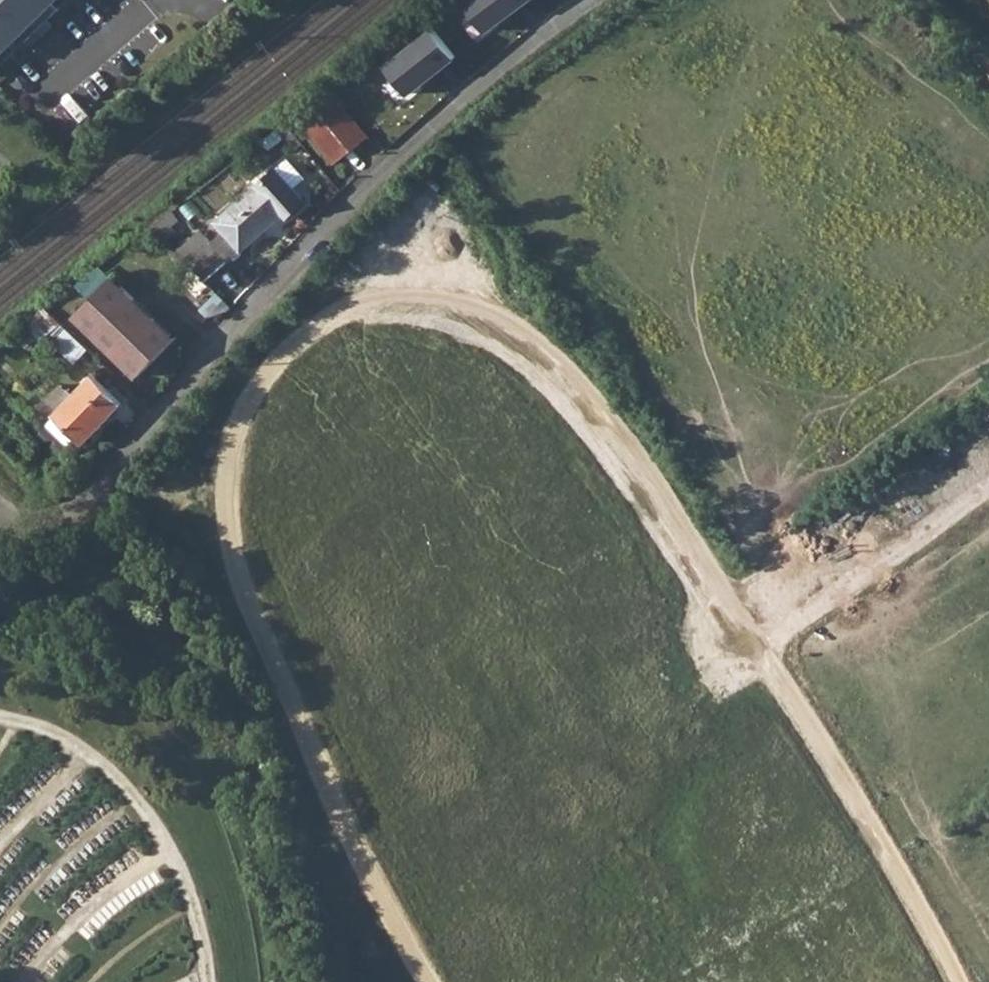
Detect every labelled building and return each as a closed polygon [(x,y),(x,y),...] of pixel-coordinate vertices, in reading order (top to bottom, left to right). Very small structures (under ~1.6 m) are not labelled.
[(60,0),(0,0),(0,59),(60,0)] [(458,4),(480,36),(534,0),(533,0),(464,0),(458,4)] [(200,20),(192,26),(200,34),(201,33),(208,28),(200,20)] [(431,28),(378,67),(402,100),(456,60),(431,28)] [(351,147),(329,119),(338,113),(326,97),(297,120),(330,162),(351,147)] [(338,113),(329,119),(351,147),(359,140),(338,113)] [(213,221),(223,232),(238,249),(240,251),(282,216),(286,219),(306,201),(293,185),(303,175),(287,157),(213,221)] [(197,230),(173,250),(204,280),(214,271),(225,261),(209,243),(197,230)] [(223,232),(209,243),(225,261),(238,249),(223,232)] [(214,271),(204,280),(219,296),(229,286),(214,271)] [(112,277),(73,315),(136,377),(176,339),(112,277)] [(44,308),(16,329),(30,343),(39,336),(42,339),(61,324),(44,308)] [(57,340),(75,358),(88,345),(70,328),(57,340)] [(60,385),(46,397),(58,409),(52,414),(83,444),(122,404),(92,374),(71,394),(60,385)]
